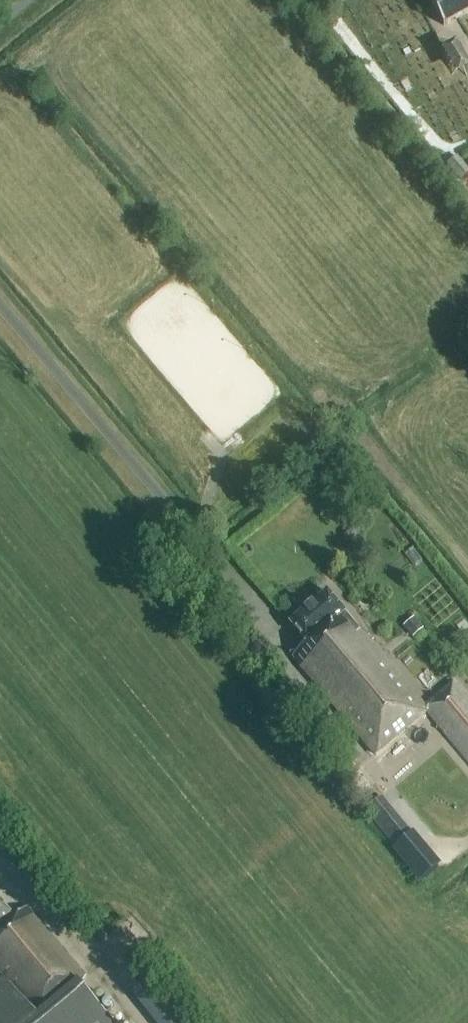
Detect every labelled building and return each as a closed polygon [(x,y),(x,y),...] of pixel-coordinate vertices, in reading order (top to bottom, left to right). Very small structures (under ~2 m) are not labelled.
[(467,15),(467,0),(429,0),(444,27),(467,15)] [(446,166),(459,182),(467,175),(467,171),(457,157),(446,166)] [(327,593),(290,624),(307,644),(292,657),(376,756),(428,711),(467,757),(467,694),(456,680),(425,706),(327,593)] [(403,627),(412,638),(423,629),(414,617),(403,627)] [(364,811),(393,847),(412,833),(382,796),(364,811)] [(0,902),(0,973),(12,988),(0,998),(0,1022),(111,1022),(78,984),(86,978),(27,907),(14,919),(0,902)]
